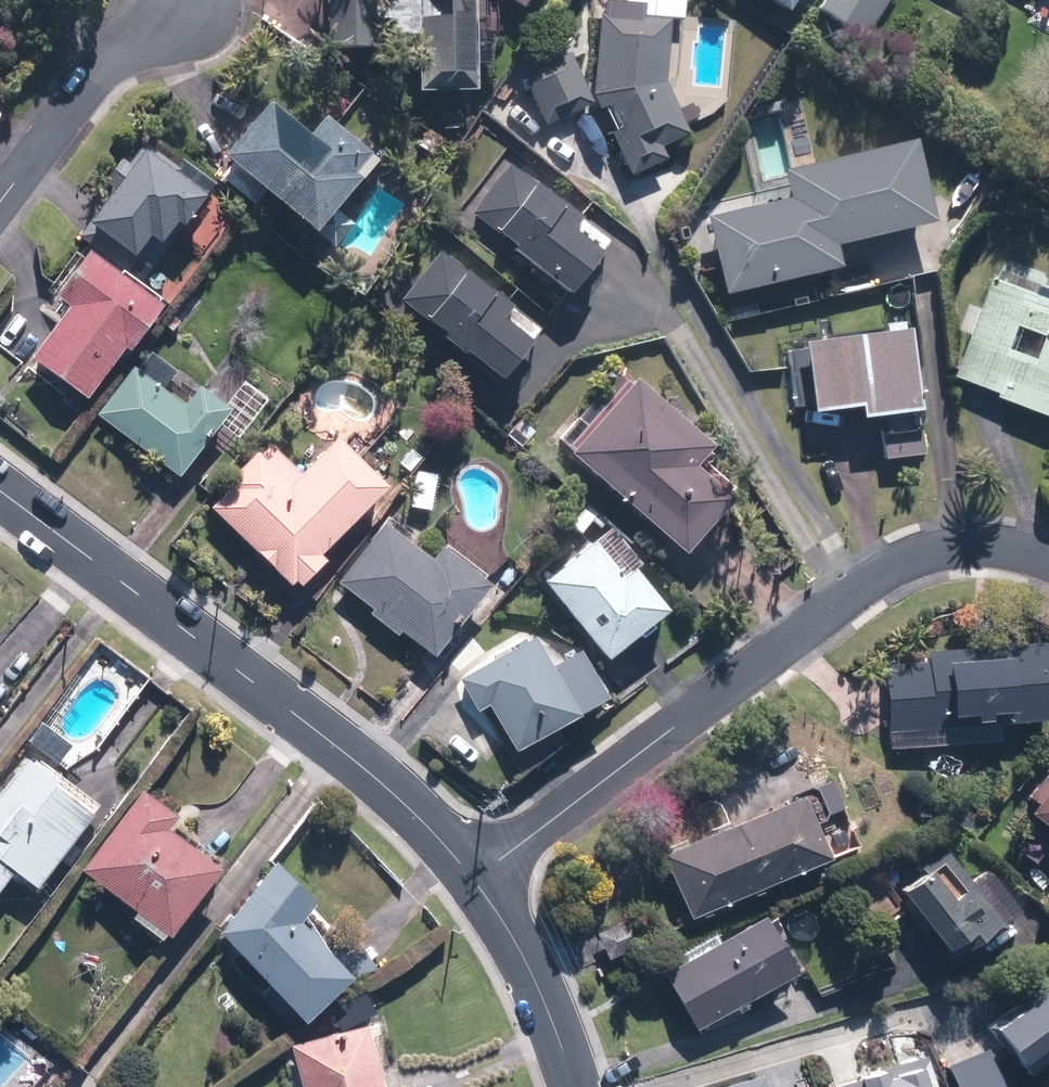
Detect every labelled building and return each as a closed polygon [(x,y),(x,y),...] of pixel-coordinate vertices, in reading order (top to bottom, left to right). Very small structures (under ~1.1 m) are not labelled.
[(409,3),(366,2),(366,0),(322,0),(321,53),(365,54),(365,40),(409,41),(408,95),(466,97),(467,35),(479,35),(479,0),(409,0),(409,3)] [(776,18),(788,0),(750,0),(776,18)] [(814,12),(864,41),(887,0),(821,0),(814,12)] [(591,23),(589,95),(593,110),(602,107),(613,132),(606,135),(624,179),(661,164),(657,151),(682,140),(659,97),(661,25),(591,23)] [(590,103),(566,55),(518,79),(542,127),(590,103)] [(304,239),(309,233),(329,250),(349,226),(330,209),(367,166),(315,121),(298,140),(260,108),(214,161),(304,239)] [(80,226),(125,262),(139,243),(148,251),(166,229),(171,233),(210,184),(151,137),(80,226)] [(716,297),(832,272),(827,251),(925,230),(907,147),(776,175),(782,200),(699,217),(716,297)] [(978,172),(963,163),(940,201),(954,210),(978,172)] [(489,234),(485,239),(560,299),(604,244),(506,165),(466,216),(489,234)] [(223,227),(203,209),(181,234),(201,252),(223,227)] [(416,327),(490,387),(531,336),(503,313),(507,308),(487,292),(484,295),(460,276),(462,273),(437,252),(396,303),(420,322),(416,327)] [(78,255),(38,311),(52,321),(21,364),(78,405),(115,354),(119,356),(153,309),(78,255)] [(997,281),(986,310),(972,305),(961,332),(975,337),(959,379),(1004,397),(1003,401),(1048,419),(1048,287),(1045,286),(1048,276),(1005,259),(997,281)] [(874,328),(876,338),(782,349),(790,410),(802,408),(803,418),(849,412),(851,425),(875,422),(880,460),(915,456),(921,455),(913,390),(907,390),(901,335),(894,336),(893,326),(874,328)] [(223,417),(189,391),(180,403),(169,394),(165,399),(128,370),(92,416),(173,480),(223,417)] [(636,380),(630,387),(623,382),(614,373),(555,440),(565,449),(557,457),(674,560),(731,495),(700,468),(709,457),(646,401),(652,394),(636,380)] [(223,491),(203,512),(283,590),(288,585),(293,590),(318,565),(312,559),(378,491),(326,440),(292,476),(261,445),(219,488),(223,491)] [(431,513),(433,473),(408,472),(405,512),(431,513)] [(596,507),(582,522),(602,541),(616,527),(596,507)] [(333,582),(367,610),(362,616),(391,640),(396,634),(427,660),(484,591),(476,585),(482,578),(443,545),(437,552),(434,550),(425,560),(415,551),(417,549),(409,542),(419,530),(394,509),(333,582)] [(661,613),(627,570),(619,576),(591,541),(535,586),(597,664),(661,613)] [(454,680),(473,714),(482,709),(508,755),(600,704),(571,652),(546,666),(530,638),(454,680)] [(879,664),(882,747),(999,743),(999,722),(1043,720),(1041,645),(1009,646),(1010,659),(965,661),(964,651),(921,653),(922,662),(879,664)] [(40,725),(25,742),(51,765),(66,747),(40,725)] [(773,742),(709,771),(731,820),(652,856),(680,918),(849,842),(822,781),(811,785),(795,748),(773,742)] [(7,876),(29,893),(94,809),(25,756),(0,788),(0,886),(7,876)] [(1018,815),(1048,840),(1048,778),(1018,815)] [(154,944),(158,939),(161,942),(215,877),(159,832),(169,820),(138,795),(76,872),(129,915),(125,920),(154,944)] [(877,876),(933,951),(942,944),(954,960),(997,929),(993,925),(1011,912),(980,869),(962,882),(929,837),(877,876)] [(294,1027),(342,985),(291,926),(308,906),(270,863),(212,933),(294,1027)] [(589,937),(602,961),(639,941),(626,917),(589,937)] [(666,960),(670,967),(656,975),(689,1031),(788,973),(756,917),(716,940),(712,933),(666,960)] [(982,1031),(1017,1074),(1048,1048),(1048,977),(982,1031)] [(359,1026),(284,1047),(295,1086),(375,1086),(359,1026)] [(711,1086),(755,1086),(752,1075),(711,1086)]
